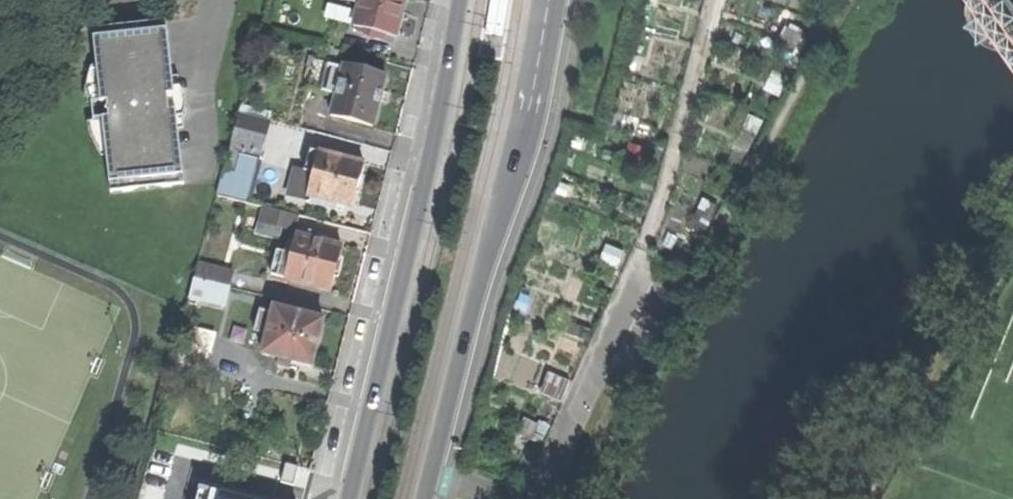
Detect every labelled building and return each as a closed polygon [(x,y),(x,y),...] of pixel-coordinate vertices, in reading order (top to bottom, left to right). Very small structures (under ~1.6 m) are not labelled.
[(393,36),(399,14),(403,0),(360,0),(359,4),(353,26),(393,36)] [(485,36),(493,37),(494,32),(498,3),(499,0),(491,0),(485,36)] [(502,39),(508,0),(500,0),(499,3),(495,32),(494,37),(502,39)] [(157,188),(166,187),(157,84),(156,70),(155,56),(156,42),(158,26),(158,22),(144,23),(141,26),(136,29),(125,30),(116,29),(111,26),(103,27),(108,100),(103,101),(103,106),(100,110),(104,113),(104,119),(111,118),(116,191),(125,190),(132,187),(138,186),(145,185),(151,186),(157,188)] [(164,22),(158,22),(158,26),(156,42),(155,56),(156,70),(157,84),(166,187),(179,186),(164,22)] [(108,100),(103,27),(91,28),(105,192),(116,191),(111,118),(104,119),(104,113),(100,110),(103,106),(103,101),(108,100)] [(306,89),(336,97),(343,68),(314,60),(306,89)] [(331,116),(372,127),(378,102),(385,76),(344,65),(343,68),(336,97),(331,116)] [(231,143),(262,151),(270,121),(238,112),(231,143)] [(330,202),(351,207),(357,184),(362,163),(309,149),(303,170),(313,172),(305,202),(328,208),(330,202)] [(240,172),(226,170),(221,193),(254,200),(262,157),(243,153),(240,172)] [(288,197),(305,202),(313,172),(303,170),(295,168),(288,197)] [(291,213),(271,208),(266,225),(287,230),(287,229),(293,230),(297,217),(291,215),(291,213)] [(285,279),(330,290),(335,271),(341,247),(296,235),(291,255),(285,279)] [(271,275),(285,279),(291,255),(277,251),(271,275)] [(231,273),(197,264),(194,278),(228,287),(231,273)] [(228,287),(194,278),(189,297),(223,306),(228,287)] [(291,361),(311,366),(316,345),(322,321),(273,309),(270,320),(268,330),(262,354),(279,358),(291,361)] [(262,328),(268,330),(270,320),(265,318),(262,328)] [(171,361),(205,370),(209,354),(176,345),(171,361)] [(289,369),(291,361),(279,358),(277,366),(289,369)]
